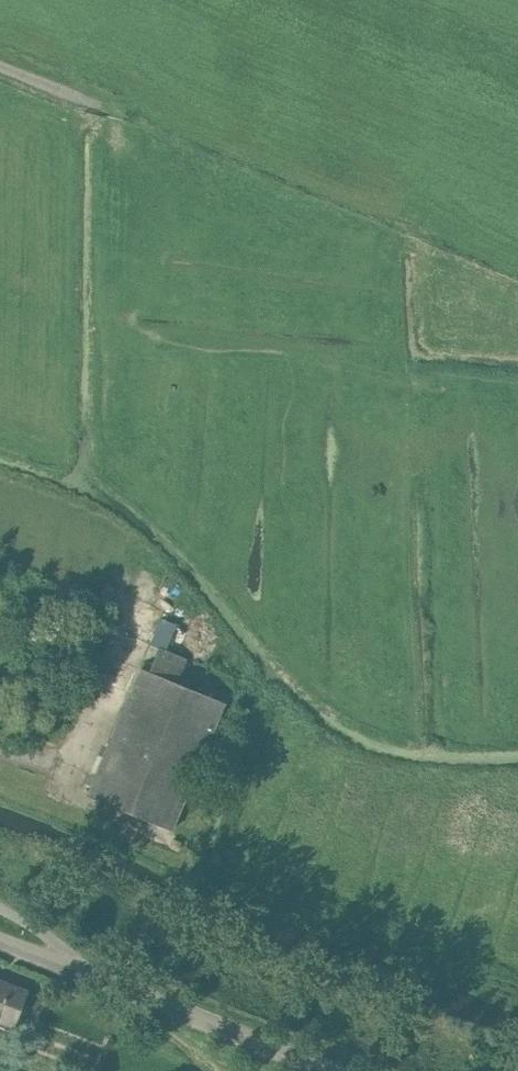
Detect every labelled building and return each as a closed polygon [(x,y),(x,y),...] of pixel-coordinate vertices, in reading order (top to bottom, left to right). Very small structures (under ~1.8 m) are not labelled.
[(149,643),(149,644),(158,648),(165,650),(176,624),(160,618),(151,640),(149,643)] [(177,634),(173,643),(180,646),(184,636),(177,634)] [(140,668),(87,794),(172,830),(225,704),(224,703),(176,683),(148,671),(140,668)] [(177,850),(181,842),(172,838),(168,846),(177,850)] [(13,1026),(27,990),(0,979),(0,1021),(13,1026)]
